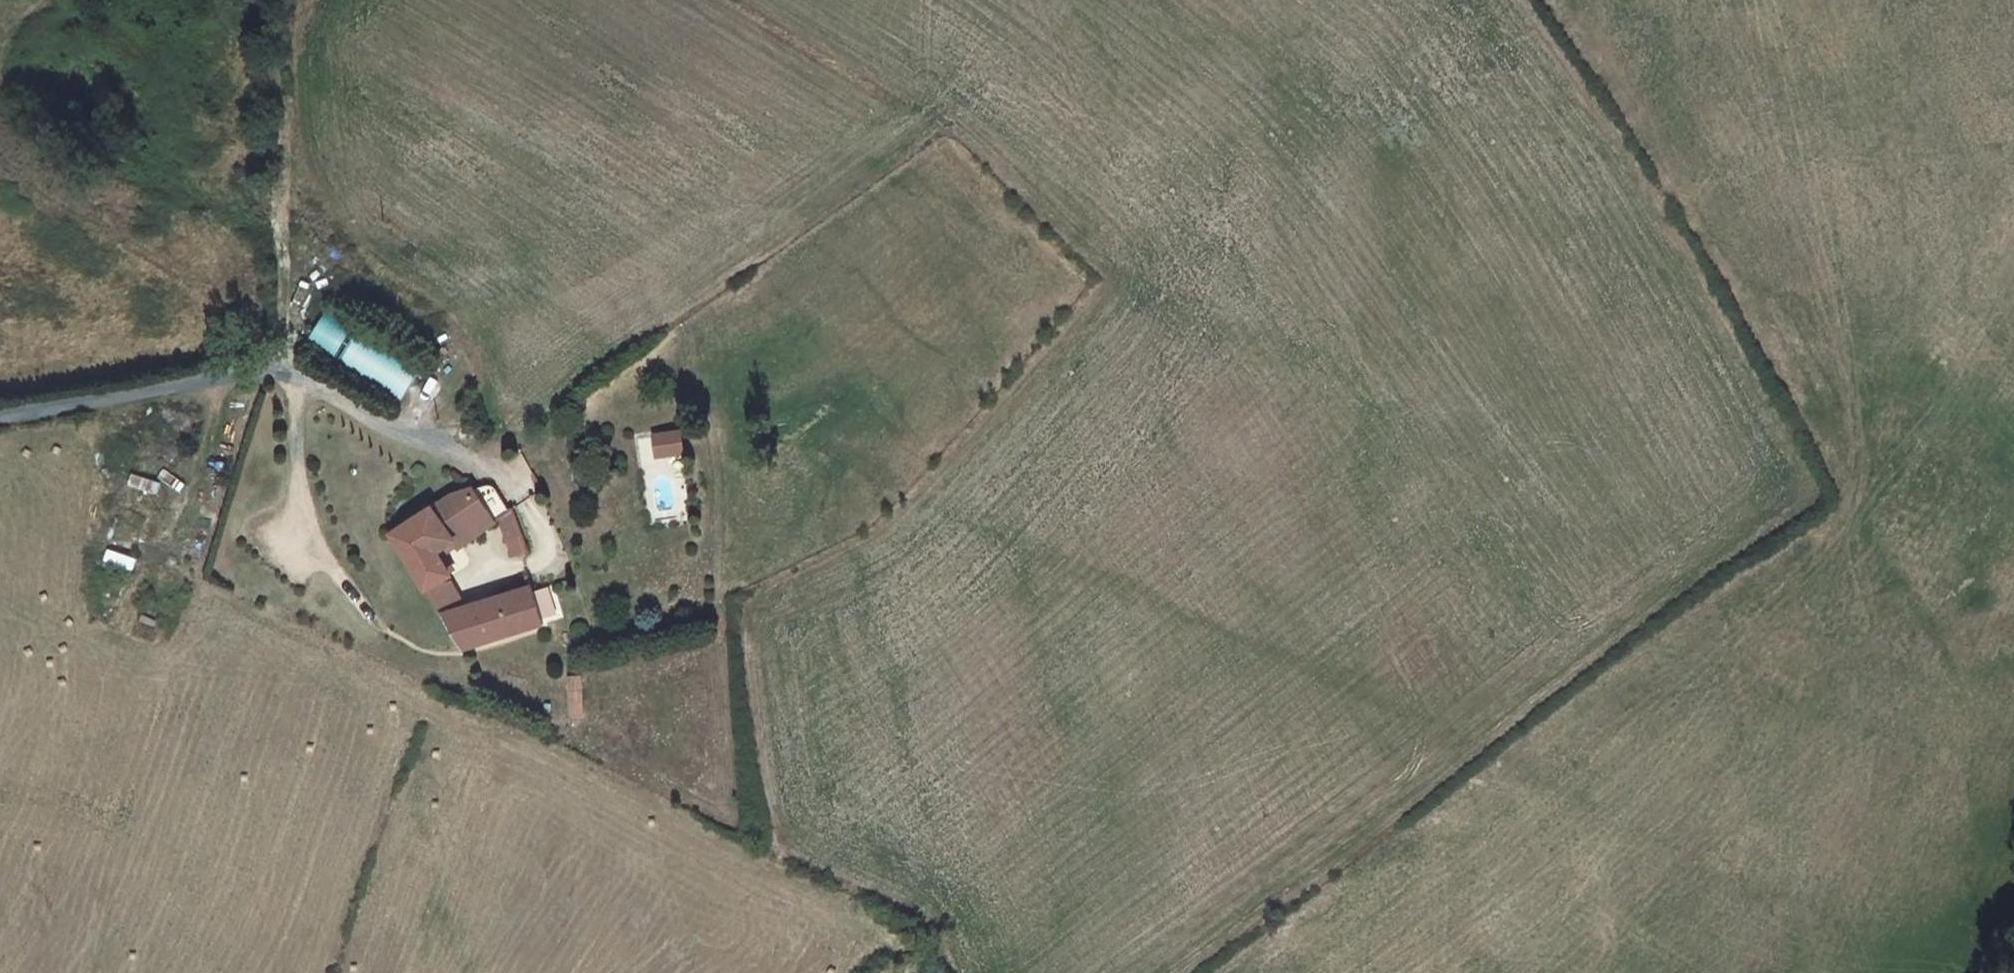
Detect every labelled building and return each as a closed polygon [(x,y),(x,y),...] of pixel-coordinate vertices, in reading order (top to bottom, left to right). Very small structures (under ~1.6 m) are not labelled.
[(418,370),(323,315),(310,338),(405,393),(418,370)] [(674,430),(650,434),(652,454),(678,450),(674,430)] [(408,568),(423,592),(445,580),(429,555),(462,534),(465,539),(489,523),(469,492),(468,490),(450,498),(391,537),(408,568)] [(470,491),(469,492),(489,523),(496,519),(503,512),(488,490),(470,491)] [(508,508),(496,519),(508,542),(520,537),(508,508)] [(426,595),(440,619),(469,608),(459,583),(426,595)] [(542,624),(528,586),(495,599),(507,636),(542,624)] [(550,586),(534,592),(543,623),(560,617),(550,586)] [(440,619),(459,654),(507,636),(495,599),(469,608),(440,619)]
